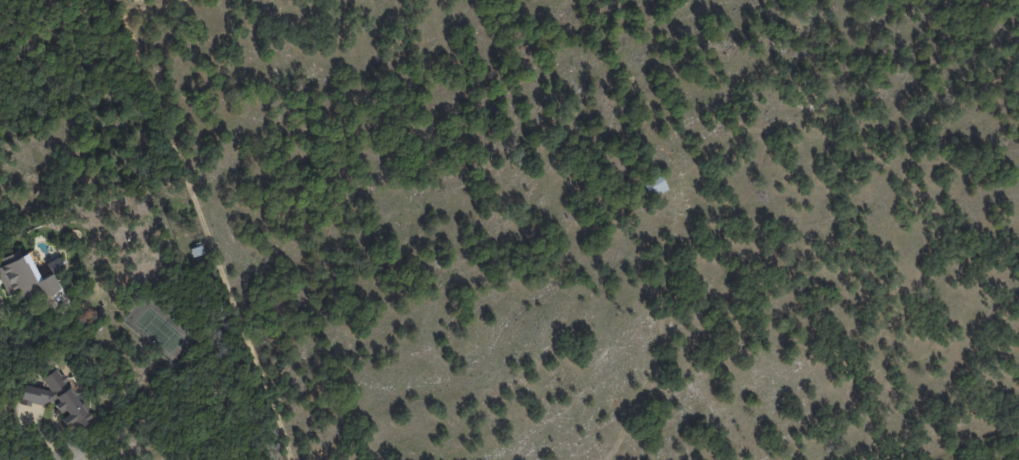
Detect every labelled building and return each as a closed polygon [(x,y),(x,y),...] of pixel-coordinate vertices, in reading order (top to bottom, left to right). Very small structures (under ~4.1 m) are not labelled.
[(642,180),(647,196),(666,191),(661,175),(642,180)] [(26,253),(18,256),(16,252),(1,258),(3,264),(0,266),(0,280),(7,295),(18,290),(24,304),(58,288),(51,273),(38,280),(26,253)] [(93,421),(58,367),(42,378),(49,390),(22,385),(19,404),(29,405),(32,404),(43,405),(57,397),(55,407),(57,410),(70,413),(60,418),(67,429),(77,431),(93,421)]
